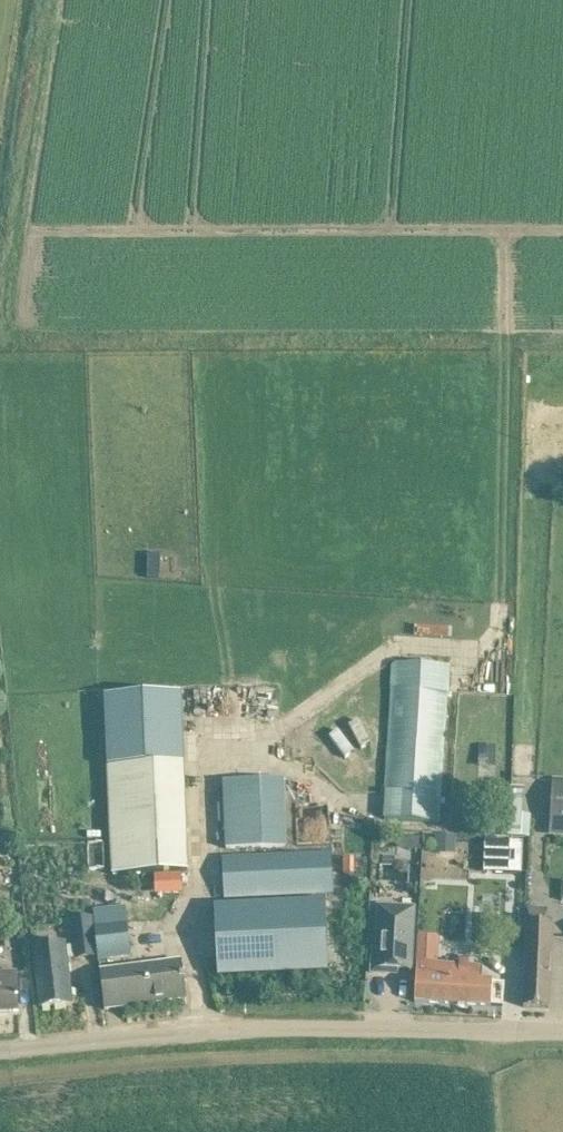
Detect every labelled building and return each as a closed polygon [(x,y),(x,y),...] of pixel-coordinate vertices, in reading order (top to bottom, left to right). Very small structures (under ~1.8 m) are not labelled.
[(385,821),(440,824),(448,670),(393,667),(385,821)] [(187,872),(183,765),(180,694),(102,697),(109,875),(187,872)] [(286,849),(284,780),(223,782),(224,850),(286,849)] [(551,780),(549,836),(562,837),(562,786),(562,780),(551,780)] [(314,821),(344,820),(343,784),(313,785),(314,821)] [(521,820),(521,806),(509,805),(508,841),(529,842),(530,820),(521,820)] [(437,840),(436,857),(457,858),(458,841),(437,840)] [(411,841),(410,855),(424,855),(424,841),(411,841)] [(485,843),(483,874),(521,876),(524,845),(508,844),(485,843)] [(380,845),(380,861),(397,861),(398,846),(380,845)] [(333,895),(330,852),(222,858),(224,900),(333,895)] [(325,903),(214,908),(218,979),(328,973),(325,903)] [(129,957),(124,908),(94,911),(98,960),(129,957)] [(389,971),(411,972),(414,911),(378,909),(376,951),(372,950),(371,974),(389,975),(389,971)] [(75,960),(96,958),(91,920),(71,922),(75,960)] [(550,988),(553,925),(526,924),(523,1009),(549,1010),(550,988)] [(39,1009),(72,1006),(65,946),(32,950),(39,1009)] [(104,1012),(186,1001),(181,963),(100,973),(104,1012)] [(432,965),(417,964),(415,981),(414,1003),(491,1007),(491,1006),(502,1007),(503,986),(492,985),(492,984),(480,983),(481,969),(432,965)] [(0,975),(0,1014),(19,1013),(17,974),(0,975)]
